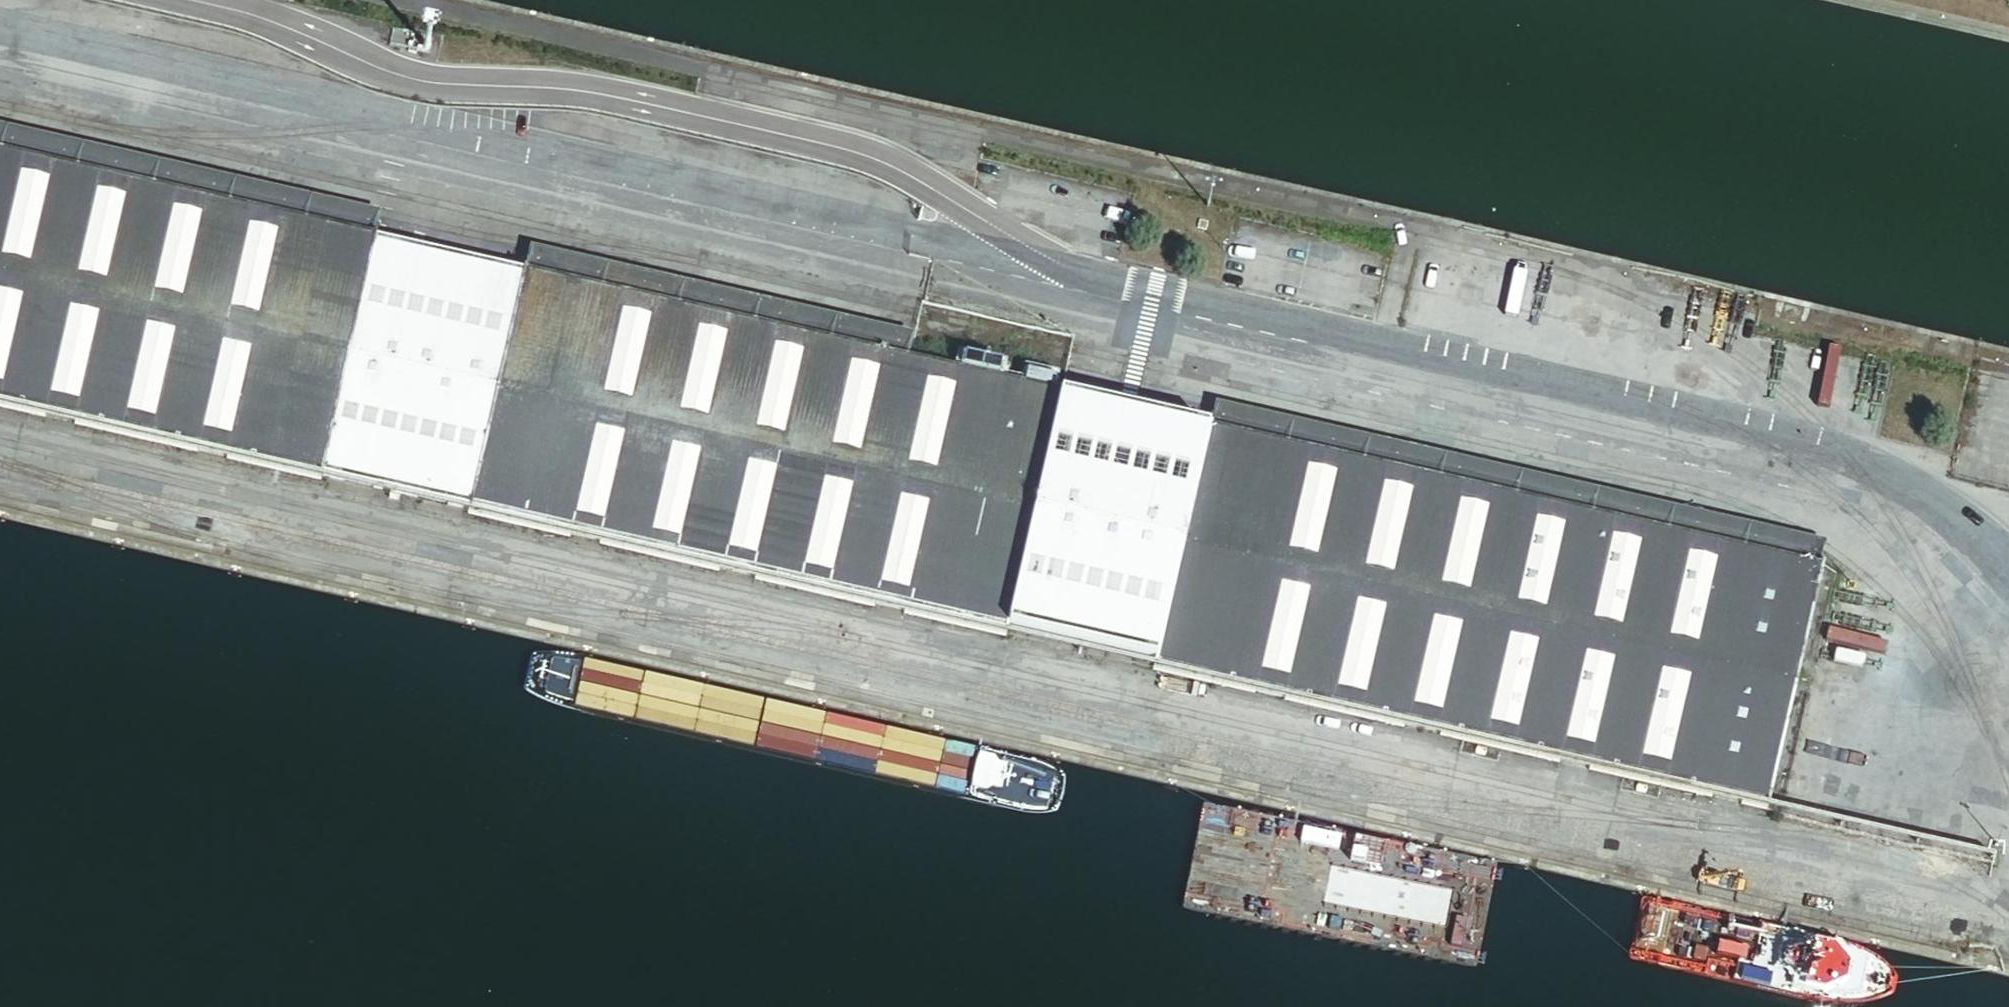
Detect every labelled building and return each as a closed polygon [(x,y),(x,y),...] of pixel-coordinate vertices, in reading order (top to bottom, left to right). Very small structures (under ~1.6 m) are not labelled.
[(399,491),(452,256),(375,238),(378,220),(0,135),(0,404),(319,477),(320,472),(389,489),(386,493),(398,495),(399,491)] [(522,272),(452,256),(399,491),(470,507),(469,511),(1006,633),(1008,628),(1080,644),(1133,412),(1060,396),(1062,378),(912,343),(526,256),(522,272)] [(1208,429),(1133,412),(1080,644),(1155,661),(1154,666),(1766,805),(1819,565),(1805,561),(1806,558),(1781,542),(1212,411),(1208,429)]
